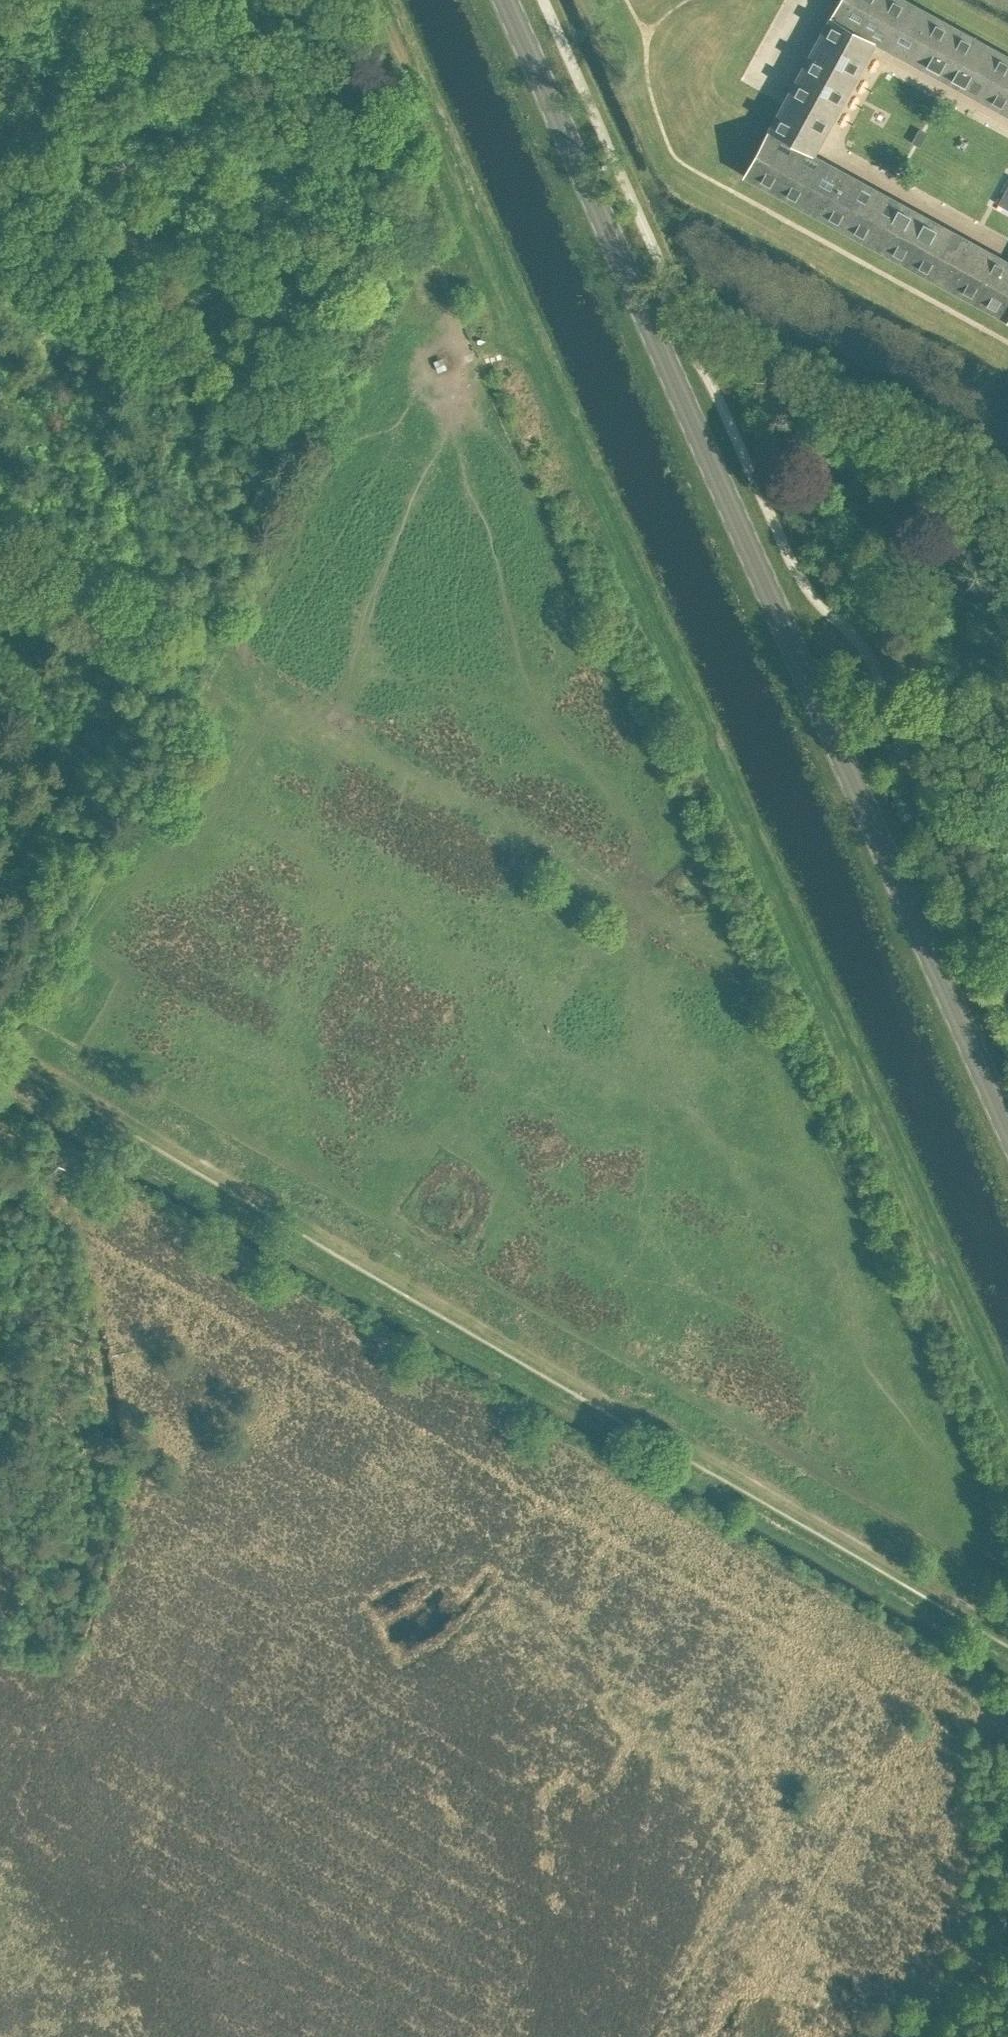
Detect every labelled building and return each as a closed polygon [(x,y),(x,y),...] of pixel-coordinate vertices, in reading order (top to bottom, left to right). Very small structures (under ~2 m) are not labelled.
[(909,0),(839,0),(830,17),(766,130),(767,130),(742,176),(1006,321),(1007,320),(1007,321),(1007,260),(815,154),(876,45),(1007,117),(1007,54),(909,0)]
